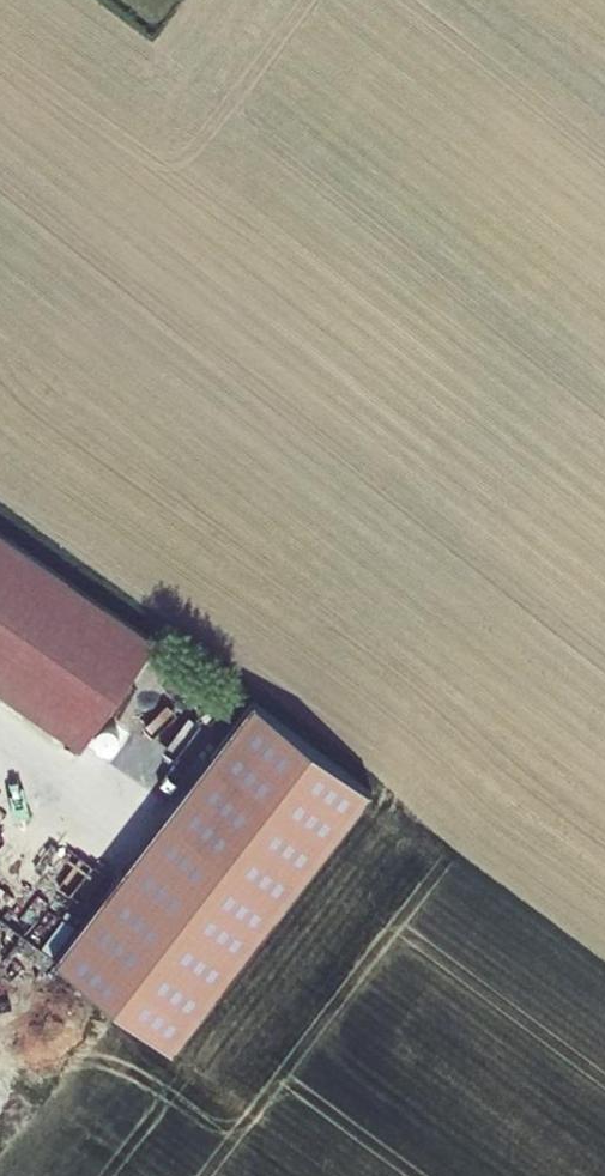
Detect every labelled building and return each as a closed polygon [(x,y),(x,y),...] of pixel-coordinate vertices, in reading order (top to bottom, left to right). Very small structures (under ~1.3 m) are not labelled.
[(149,642),(0,534),(0,685),(77,740),(149,642)] [(176,1058),(365,793),(242,706),(53,970),(176,1058)]
